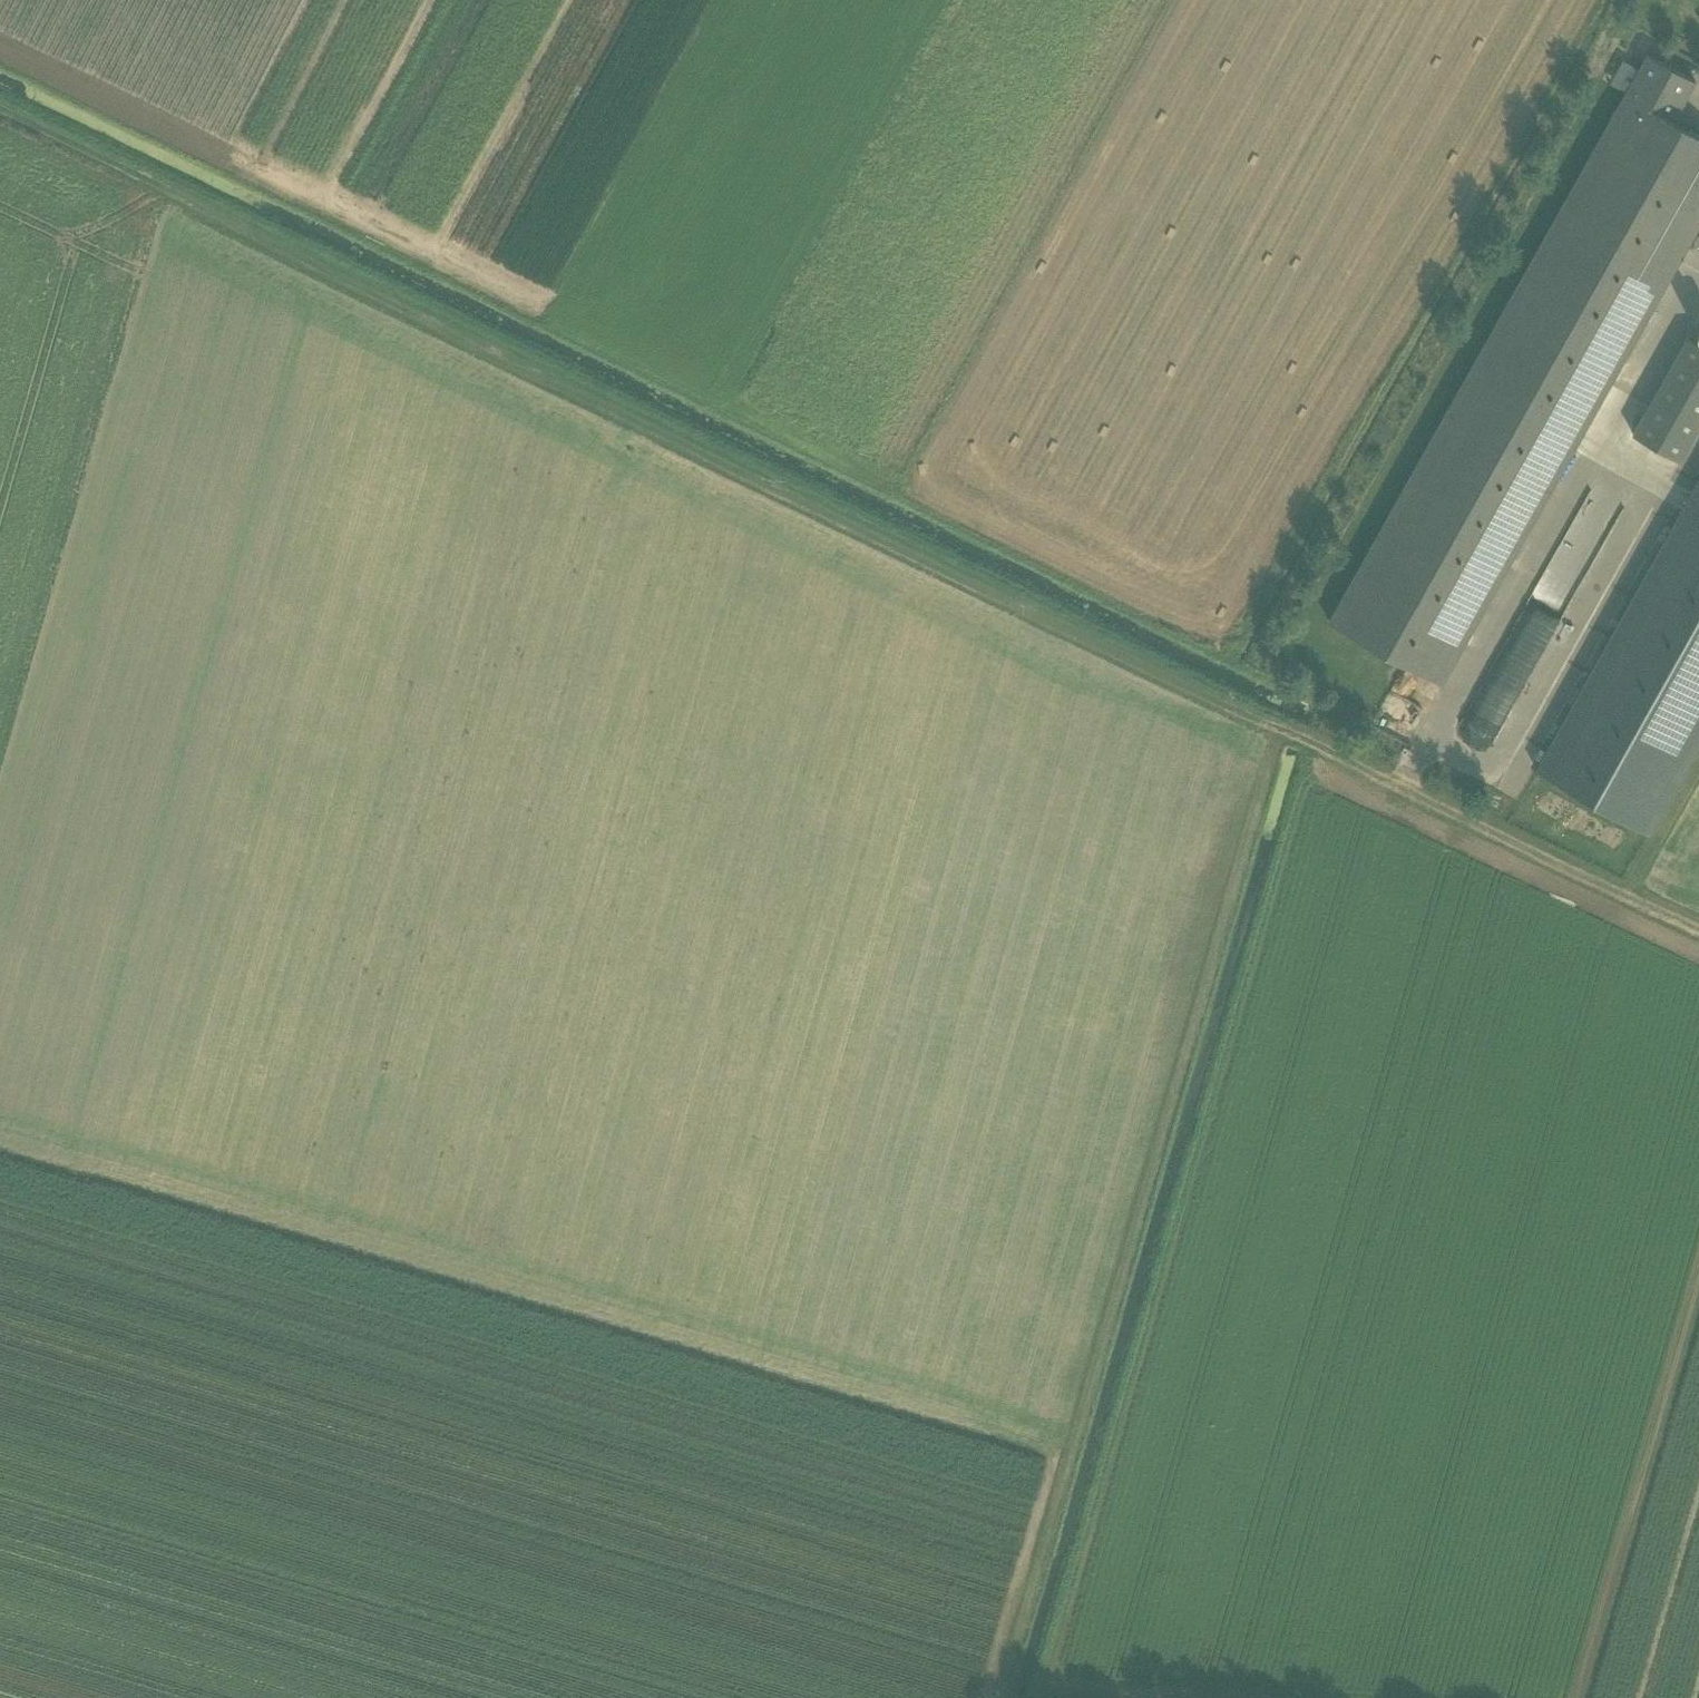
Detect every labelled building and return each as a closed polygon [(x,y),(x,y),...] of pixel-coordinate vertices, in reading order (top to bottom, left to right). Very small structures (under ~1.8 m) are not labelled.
[(1626,94),(1674,120),(1696,81),(1648,54),(1626,94)] [(1442,685),(1698,227),(1698,135),(1674,120),(1626,94),(1330,622),(1442,685)] [(1629,438),(1681,462),(1698,424),(1698,348),(1677,337),(1629,438)] [(1698,745),(1698,482),(1537,771),(1649,834),(1698,745)] [(1550,646),(1595,548),(1529,548),(1522,564),(1522,647),(1550,646)]
